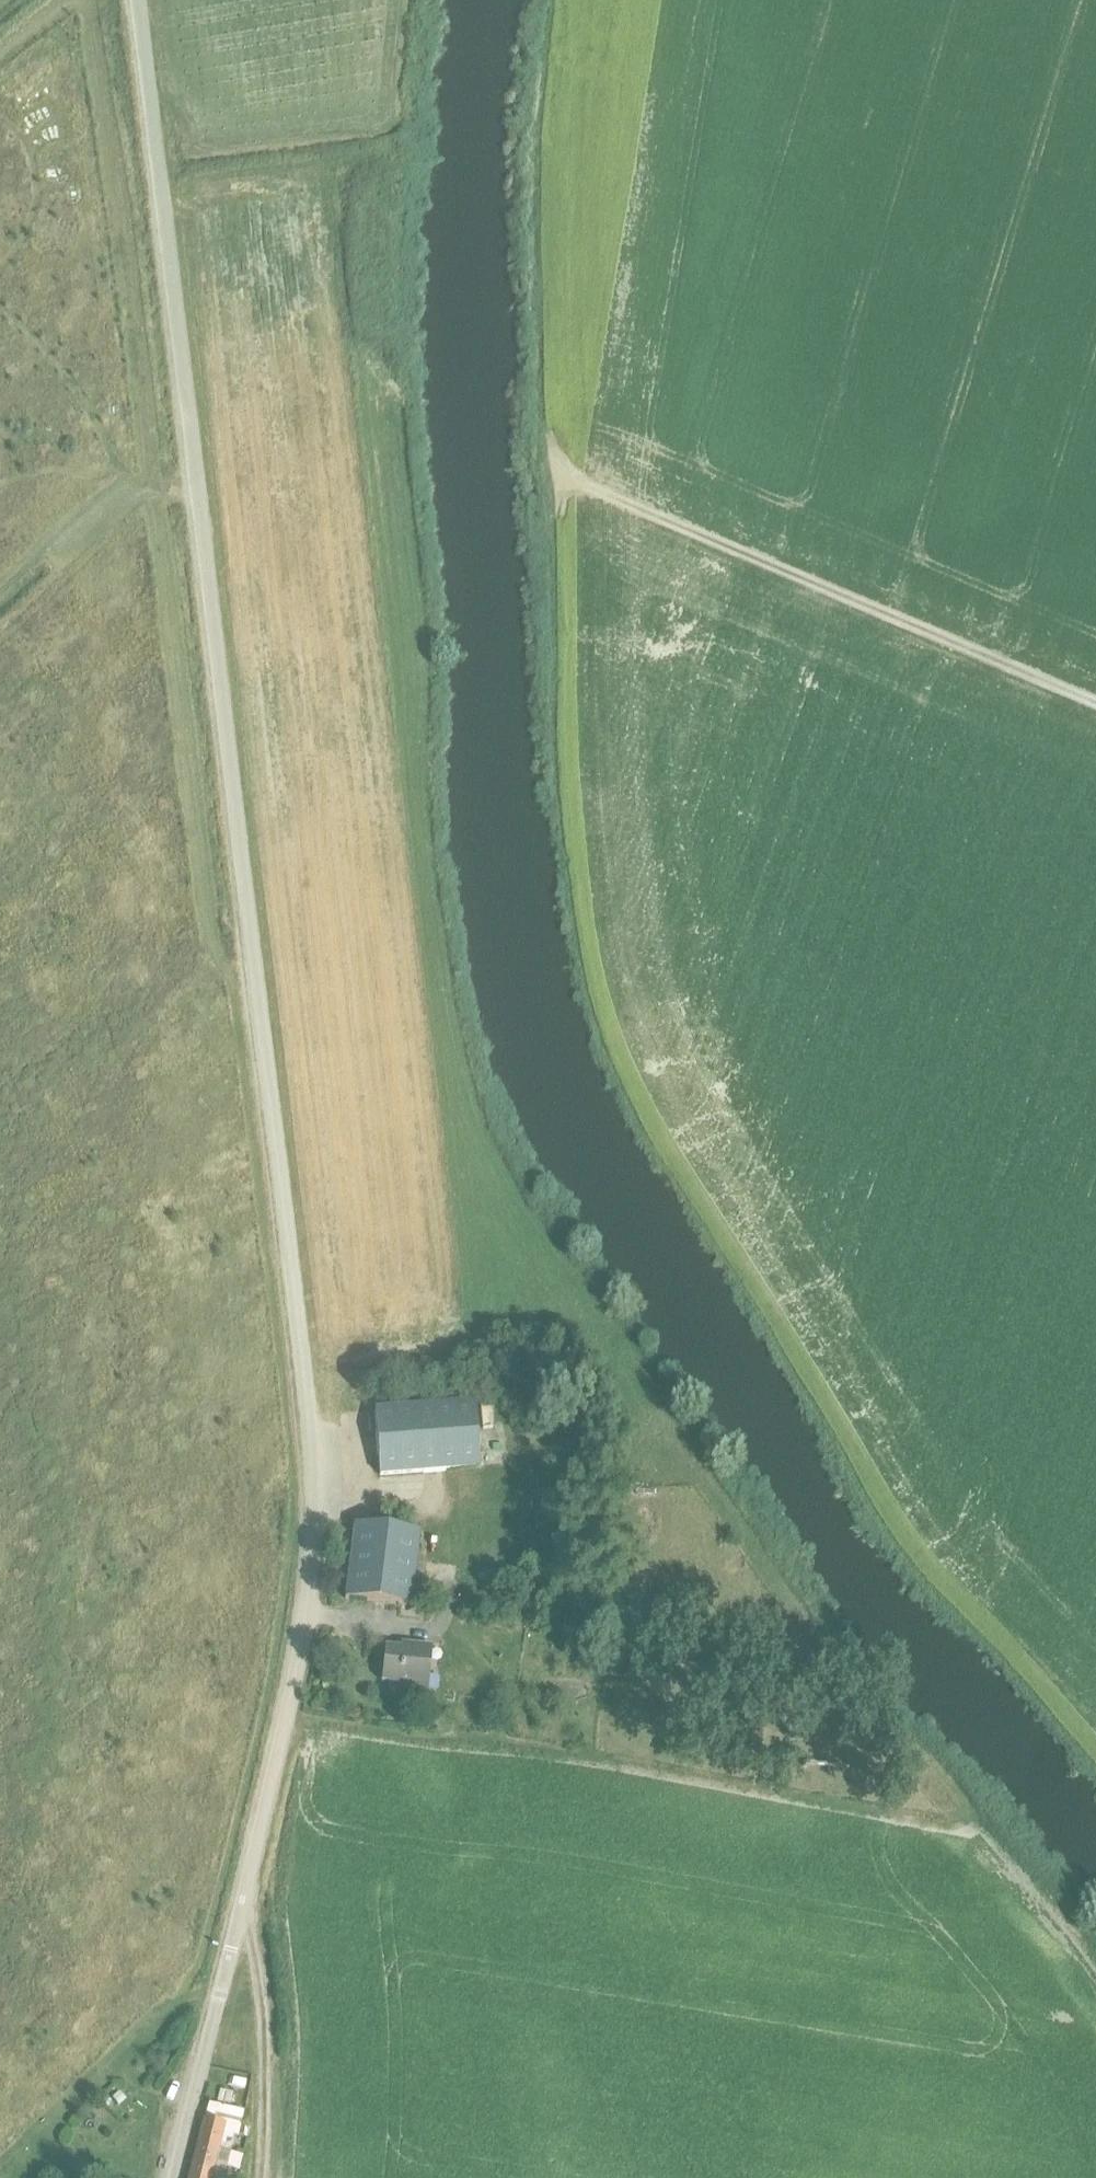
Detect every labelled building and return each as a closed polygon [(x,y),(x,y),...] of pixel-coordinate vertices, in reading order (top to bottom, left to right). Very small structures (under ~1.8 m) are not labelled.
[(574,382),(558,387),(562,399),(578,394),(574,382)] [(375,1410),(380,1476),(480,1468),(476,1403),(375,1410)] [(346,1600),(411,1607),(420,1533),(355,1525),(346,1600)] [(407,1689),(427,1691),(432,1647),(401,1643),(401,1649),(386,1647),(382,1682),(407,1684),(407,1689)] [(234,2135),(238,2136),(244,2112),(209,2104),(191,2177),(224,2177),(234,2135)]
